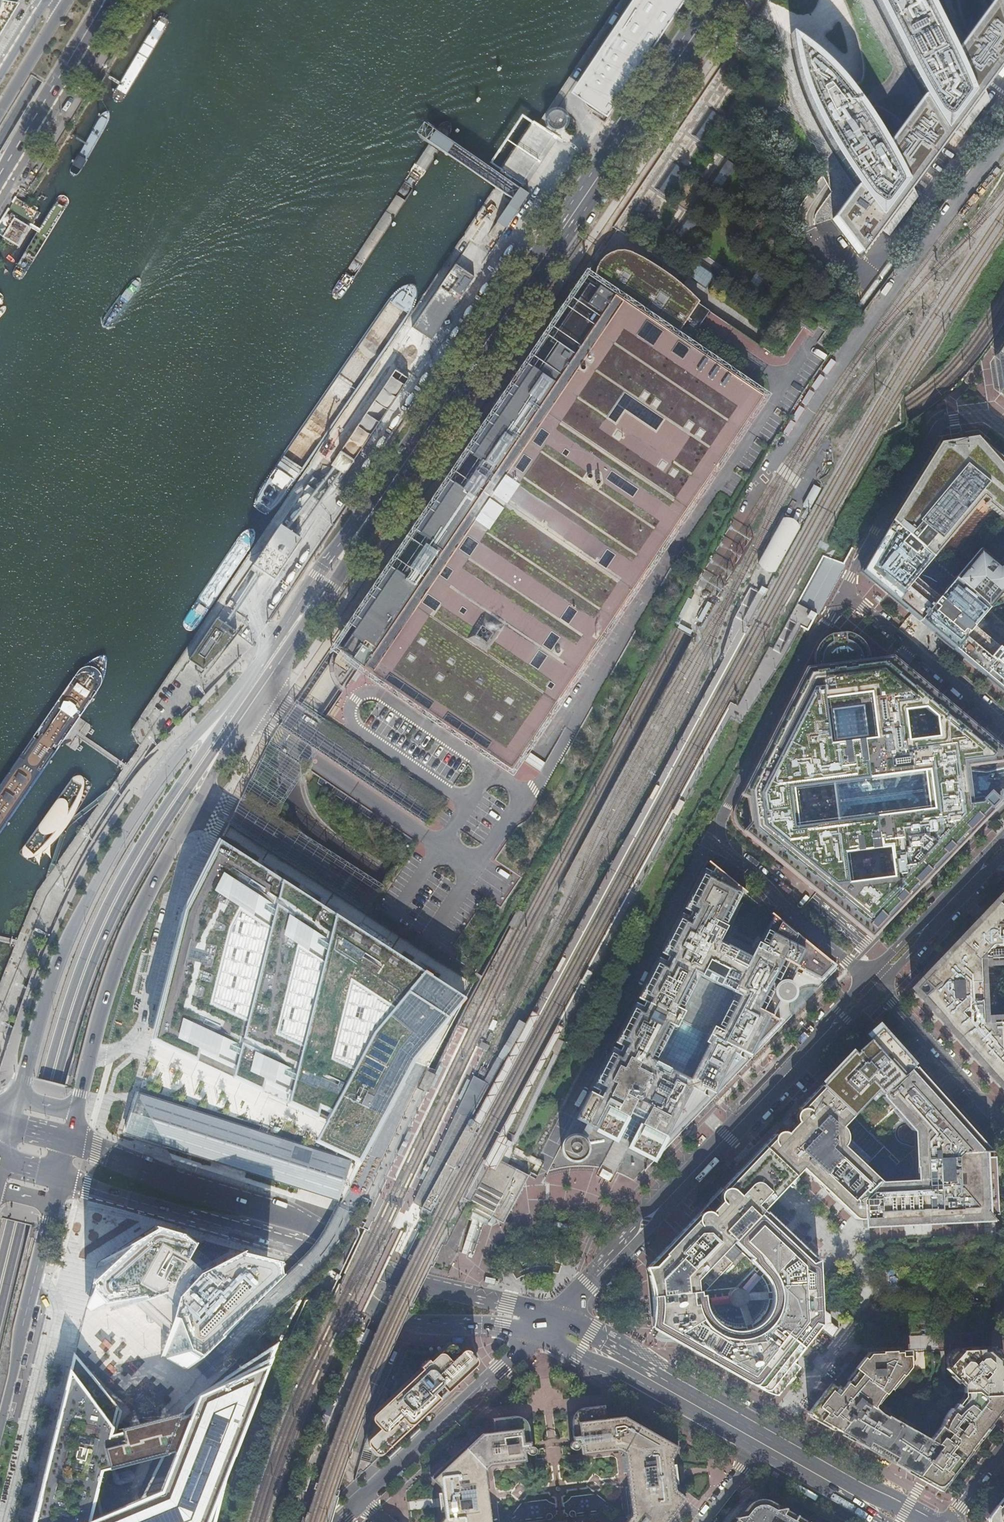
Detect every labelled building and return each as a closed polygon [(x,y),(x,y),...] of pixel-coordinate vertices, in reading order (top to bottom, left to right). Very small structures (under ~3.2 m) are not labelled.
[(22,0),(0,0),(0,37),(22,0)] [(833,219),(860,255),(861,257),(881,230),(909,192),(953,132),(981,93),(1003,62),(1003,18),(1002,12),(1000,5),(999,1),(999,0),(994,0),(985,12),(969,34),(956,52),(959,60),(963,68),(966,76),(970,85),(973,94),(945,132),(942,127),(938,122),(934,115),(929,107),(927,103),(923,96),(905,121),(888,144),(892,151),(896,158),(901,167),(904,175),(908,182),(881,218),(878,214),(875,211),(871,206),(868,202),(865,198),(862,193),(857,187),(833,219)] [(848,15),(853,30),(854,34),(857,42),(860,54),(861,62),(862,71),(862,75),(861,80),(860,82),(859,83),(855,85),(853,85),(851,84),(846,83),(849,86),(851,89),(855,94),(857,94),(859,94),(862,93),(864,91),(866,89),(868,87),(869,84),(869,81),(870,78),(869,74),(869,71),(869,69),(868,66),(868,63),(867,61),(866,56),(865,52),(864,49),(863,44),(862,40),(860,37),(859,31),(856,26),(855,21),(853,16),(851,12),(850,10),(847,4),(845,0),(841,0),(848,15)] [(847,4),(850,10),(851,12),(853,16),(855,21),(856,26),(859,31),(860,37),(862,40),(863,44),(864,49),(865,52),(866,56),(867,61),(868,63),(868,66),(869,69),(869,71),(869,74),(870,78),(869,81),(869,84),(868,87),(866,89),(864,91),(862,93),(859,94),(857,94),(855,94),(862,105),(863,102),(864,101),(865,99),(867,98),(869,98),(872,98),(877,100),(884,103),(887,105),(890,107),(895,111),(897,112),(901,116),(904,119),(905,121),(923,96),(920,91),(915,82),(910,73),(905,64),(901,55),(896,46),(892,37),(887,28),(883,19),(878,10),(874,1),(873,0),(845,0),(847,4)] [(973,94),(970,85),(966,76),(963,68),(959,60),(956,52),(955,51),(950,41),(946,32),(941,23),(937,14),(932,5),(929,0),(873,0),(874,1),(878,10),(883,19),(887,28),(892,37),(896,46),(901,55),(905,64),(910,73),(915,82),(920,91),(923,96),(927,103),(929,107),(934,115),(938,122),(942,127),(945,132),(973,94)] [(932,5),(937,14),(941,23),(946,32),(950,41),(955,51),(956,52),(969,34),(967,33),(966,31),(963,24),(960,16),(958,8),(957,0),(929,0),(932,5)] [(983,2),(985,7),(985,10),(985,12),(994,0),(982,0),(983,2)] [(162,5),(114,85),(127,93),(172,12),(172,9),(171,7),(168,5),(165,4),(162,5)] [(878,214),(881,218),(908,182),(904,175),(901,167),(896,158),(892,151),(888,144),(883,135),(872,119),(867,111),(862,105),(855,94),(851,89),(849,86),(846,83),(843,78),(836,71),(829,64),(821,57),(814,50),(806,44),(797,38),(791,34),(790,35),(791,42),(793,52),(795,62),(797,71),(800,81),(803,91),(807,100),(811,110),(816,119),(820,128),(830,146),(835,154),(846,171),(852,180),(857,187),(862,193),(865,198),(868,202),(871,206),(875,211),(878,214)] [(981,93),(953,132),(961,138),(989,99),(981,93)] [(768,104),(762,110),(767,114),(773,107),(773,105),(773,104),(772,104),(771,103),(770,103),(768,104)] [(557,112),(555,112),(554,112),(552,112),(551,113),(550,114),(549,115),(548,116),(547,117),(547,119),(547,120),(547,122),(547,124),(548,125),(548,127),(550,128),(551,130),(553,130),(555,131),(556,131),(558,131),(559,131),(561,130),(562,129),(564,128),(565,126),(566,125),(566,123),(566,121),(566,120),(566,118),(565,117),(564,116),(563,114),(562,113),(561,112),(559,112),(558,112),(557,112)] [(423,124),(416,135),(498,190),(504,194),(511,184),(506,180),(423,124)] [(716,181),(724,184),(731,167),(723,164),(716,181)] [(511,172),(508,177),(519,184),(522,179),(511,172)] [(529,195),(512,183),(511,184),(504,194),(504,195),(511,200),(508,205),(508,206),(517,211),(517,212),(529,195)] [(917,198),(909,192),(881,230),(889,236),(917,198)] [(508,206),(487,237),(495,243),(517,211),(508,206)] [(4,239),(6,240),(19,248),(26,236),(12,226),(4,239)] [(686,346),(709,312),(689,294),(687,292),(684,289),(682,287),(679,285),(677,283),(674,281),(670,278),(665,275),(660,271),(657,269),(655,268),(652,266),(649,264),(646,263),(643,261),(640,259),(638,258),(634,256),(632,255),(628,253),(624,253),(620,252),(618,253),(615,253),(612,255),(608,256),(605,258),(602,262),(601,264),(599,265),(598,268),(597,271),(596,274),(596,277),(596,280),(597,283),(598,287),(584,278),(569,302),(567,300),(564,304),(566,305),(549,330),(547,329),(545,333),(546,334),(529,359),(528,358),(525,362),(527,363),(510,388),(508,387),(505,391),(507,392),(490,417),(488,416),(486,420),(488,421),(470,446),(469,445),(466,449),(468,450),(451,475),(449,474),(447,478),(448,479),(431,504),(430,503),(427,507),(429,508),(412,533),(410,532),(408,536),(409,537),(392,562),(390,561),(388,564),(390,565),(373,591),(371,589),(369,593),(370,594),(353,620),(351,619),(349,622),(351,623),(344,632),(334,647),(338,650),(340,651),(360,665),(511,769),(559,697),(573,677),(577,671),(591,650),(614,617),(628,596),(632,590),(646,569),(668,536),(682,516),(687,509),(701,488),(762,397),(686,346)] [(758,269),(749,281),(757,287),(766,275),(758,269)] [(437,278),(422,299),(438,310),(443,304),(443,281),(437,278)] [(452,287),(443,281),(443,304),(446,300),(449,300),(451,299),(453,297),(455,294),(454,290),(453,288),(452,287)] [(818,326),(800,314),(795,321),(813,334),(818,326)] [(323,468),(334,476),(354,447),(416,356),(430,338),(417,329),(323,468)] [(354,447),(334,476),(347,484),(435,353),(430,349),(436,342),(430,338),(416,356),(354,447)] [(994,356),(1000,393),(1003,397),(1003,342),(994,356)] [(1003,515),(1003,465),(974,439),(939,444),(893,521),(953,576),(1003,515)] [(701,488),(687,509),(689,511),(703,490),(701,488)] [(335,493),(330,489),(323,501),(328,504),(335,493)] [(682,516),(668,536),(671,538),(685,517),(682,516)] [(799,528),(783,519),(758,564),(774,572),(799,528)] [(933,560),(890,522),(861,573),(880,589),(919,621),(938,597),(917,580),(933,560)] [(258,544),(242,568),(250,573),(254,566),(262,572),(261,573),(272,580),(280,568),(280,567),(269,560),(273,553),(258,544)] [(288,559),(275,551),(273,553),(269,560),(280,567),(280,568),(282,569),(288,559)] [(993,567),(975,551),(955,575),(991,606),(997,597),(1003,594),(1003,564),(993,567)] [(646,569),(632,590),(635,592),(649,571),(646,569)] [(1002,651),(973,627),(991,606),(955,575),(938,597),(919,621),(1003,692),(1003,649),(1002,651)] [(628,596),(614,617),(616,619),(631,598),(628,596)] [(806,670),(807,678),(801,679),(791,700),(798,753),(796,755),(796,756),(760,760),(755,769),(756,774),(752,775),(735,808),(735,809),(734,811),(734,815),(734,818),(735,822),(737,825),(740,829),(766,851),(770,850),(771,854),(793,873),(790,878),(795,883),(799,878),(868,935),(868,934),(874,934),(875,935),(976,829),(975,824),(981,823),(1003,801),(972,804),(967,767),(1003,762),(1003,748),(978,727),(973,733),(972,733),(966,729),(961,735),(909,742),(908,740),(907,740),(904,717),(954,710),(901,666),(878,669),(877,661),(867,662),(866,658),(869,658),(868,654),(867,651),(865,646),(862,643),(860,640),(856,638),(852,636),(848,634),(843,633),(842,634),(833,635),(832,635),(830,636),(826,638),(822,641),(819,644),(817,647),(815,652),(814,655),(813,660),(813,665),(816,665),(816,669),(806,670)] [(591,650),(577,671),(580,673),(594,652),(591,650)] [(360,665),(340,651),(339,653),(338,655),(336,657),(335,660),(334,662),(334,665),(333,668),(334,670),(334,672),(332,673),(329,673),(330,675),(330,678),(331,680),(333,683),(334,686),(337,688),(339,691),(342,693),(343,691),(360,665)] [(576,679),(573,677),(559,697),(562,699),(576,679)] [(339,691),(337,688),(317,717),(319,718),(318,719),(322,721),(342,693),(339,691)] [(885,823),(891,815),(927,810),(922,772),(805,787),(809,825),(832,823),(840,829),(843,852),(887,846),(885,823)] [(20,853),(38,864),(66,825),(82,801),(90,784),(75,773),(47,809),(20,853)] [(852,788),(841,802),(855,813),(866,811),(877,797),(863,786),(852,788)] [(280,881),(219,842),(183,910),(151,1042),(233,1079),(288,1105),(323,1121),(312,1142),(357,1163),(369,1142),(385,1114),(413,1061),(466,1000),(423,972),(333,915),(280,881)] [(617,1136),(626,1118),(628,1113),(643,1121),(641,1125),(631,1143),(629,1148),(644,1155),(645,1154),(654,1159),(660,1147),(664,1149),(664,1150),(664,1151),(673,1141),(685,1128),(708,1104),(748,1062),(751,1059),(752,1058),(791,1017),(791,1016),(790,1015),(790,1014),(790,1012),(790,1010),(790,1007),(790,1005),(790,1004),(780,998),(786,987),(798,993),(799,992),(800,991),(801,991),(803,990),(804,990),(806,989),(808,989),(809,989),(812,989),(813,989),(815,989),(816,989),(817,990),(836,969),(829,964),(830,963),(770,914),(769,915),(771,917),(757,944),(756,944),(753,950),(725,935),(741,905),(740,904),(739,906),(736,904),(742,893),(744,895),(745,894),(729,881),(729,882),(717,876),(719,872),(712,866),(711,868),(709,873),(703,870),(637,999),(624,1024),(614,1043),(594,1082),(586,1098),(567,1134),(562,1143),(562,1144),(562,1145),(561,1146),(561,1147),(561,1148),(561,1149),(561,1150),(561,1152),(562,1153),(562,1154),(562,1155),(563,1156),(564,1157),(565,1158),(566,1159),(567,1159),(568,1160),(569,1161),(570,1161),(572,1161),(573,1161),(574,1161),(576,1161),(578,1161),(579,1160),(581,1159),(582,1158),(583,1157),(584,1156),(584,1155),(585,1154),(586,1152),(586,1151),(586,1149),(586,1148),(586,1147),(585,1146),(585,1144),(585,1143),(584,1143),(584,1142),(583,1141),(590,1128),(614,1141),(617,1136)] [(960,942),(941,962),(942,963),(924,981),(922,979),(912,989),(922,999),(924,997),(941,1016),(940,1017),(1003,1088),(1003,1017),(985,1018),(982,964),(983,964),(1003,963),(1003,894),(1003,893),(1000,896),(1002,897),(960,942)] [(1002,897),(1000,896),(959,940),(960,942),(1002,897)] [(959,940),(922,979),(924,981),(942,963),(941,962),(960,942),(959,940)] [(791,1016),(791,1017),(817,990),(816,989),(815,989),(813,989),(812,989),(809,989),(808,989),(806,989),(804,990),(803,990),(801,991),(800,991),(799,992),(798,993),(786,987),(780,998),(790,1004),(790,1005),(790,1007),(790,1010),(790,1012),(790,1014),(790,1015),(791,1016)] [(922,999),(1003,1091),(1003,1088),(940,1017),(941,1016),(924,997),(922,999)] [(708,1035),(679,1020),(675,1028),(673,1028),(655,1062),(688,1079),(706,1045),(704,1043),(708,1035)] [(865,1035),(867,1037),(878,1025),(877,1024),(865,1035)] [(867,1037),(869,1039),(870,1040),(873,1038),(871,1034),(878,1029),(880,1032),(882,1030),(878,1025),(867,1037)] [(871,1034),(873,1038),(880,1032),(878,1029),(871,1034)] [(869,1039),(863,1045),(872,1056),(871,1056),(891,1079),(911,1062),(882,1030),(880,1032),(873,1038),(870,1040),(869,1039)] [(498,1055),(496,1058),(503,1061),(510,1047),(504,1044),(498,1055)] [(853,1051),(821,1085),(853,1116),(877,1091),(881,1096),(914,1066),(911,1062),(891,1079),(871,1056),(872,1056),(863,1045),(857,1051),(858,1052),(856,1054),(853,1051)] [(503,1061),(496,1058),(484,1081),(487,1082),(490,1084),(503,1061)] [(914,1066),(881,1096),(913,1132),(916,1180),(881,1182),(881,1181),(863,1201),(864,1220),(869,1220),(869,1227),(995,1221),(989,1214),(987,1176),(989,1176),(989,1162),(986,1163),(985,1146),(970,1129),(969,1130),(963,1123),(964,1122),(940,1095),(931,1104),(922,1094),(931,1085),(914,1066)] [(430,1080),(424,1077),(418,1089),(425,1092),(430,1080)] [(468,1078),(459,1098),(463,1100),(472,1080),(468,1078)] [(801,1167),(803,1169),(825,1190),(855,1218),(856,1219),(857,1219),(859,1220),(860,1220),(864,1220),(863,1201),(881,1181),(865,1166),(843,1145),(844,1144),(844,1142),(845,1140),(845,1139),(845,1138),(845,1137),(845,1136),(845,1135),(845,1134),(844,1132),(844,1131),(843,1130),(843,1129),(843,1128),(842,1128),(842,1127),(853,1116),(821,1085),(798,1109),(799,1110),(798,1111),(798,1112),(797,1113),(796,1114),(796,1115),(796,1116),(796,1117),(796,1119),(796,1120),(796,1121),(797,1122),(797,1123),(798,1123),(795,1126),(791,1130),(788,1133),(787,1133),(787,1132),(786,1132),(785,1131),(784,1131),(783,1131),(782,1131),(781,1131),(780,1132),(779,1132),(778,1133),(777,1133),(777,1134),(776,1134),(775,1135),(774,1134),(763,1145),(794,1175),(801,1167)] [(940,1095),(931,1085),(922,1094),(931,1104),(940,1095)] [(163,1141),(138,1092),(128,1130),(163,1141)] [(261,1132),(138,1092),(163,1141),(233,1163),(338,1197),(344,1180),(351,1162),(261,1132)] [(631,1143),(641,1125),(643,1121),(628,1113),(626,1118),(617,1136),(622,1139),(630,1143),(631,1143)] [(873,1157),(842,1127),(842,1128),(843,1128),(843,1129),(843,1130),(844,1131),(844,1132),(845,1134),(845,1135),(845,1136),(845,1137),(845,1138),(845,1139),(845,1140),(844,1142),(844,1144),(843,1145),(865,1166),(873,1157)] [(751,1158),(750,1159),(781,1188),(782,1188),(794,1175),(763,1145),(751,1158)] [(899,1162),(883,1146),(873,1157),(865,1166),(881,1181),(899,1162)] [(991,1152),(985,1146),(986,1163),(989,1162),(989,1176),(987,1176),(989,1214),(995,1221),(994,1214),(992,1157),(991,1152)] [(653,1161),(654,1159),(645,1154),(644,1155),(629,1148),(653,1161)] [(750,1159),(738,1173),(768,1202),(781,1188),(750,1159)] [(527,1176),(506,1166),(503,1164),(501,1163),(499,1162),(494,1170),(491,1169),(489,1167),(487,1171),(485,1174),(477,1190),(471,1202),(469,1205),(473,1208),(480,1211),(490,1217),(492,1218),(495,1219),(498,1221),(502,1223),(510,1207),(513,1202),(516,1196),(520,1189),(527,1176)] [(781,1188),(768,1202),(762,1209),(763,1211),(770,1204),(784,1189),(803,1169),(801,1167),(794,1175),(782,1188),(781,1188)] [(649,1285),(650,1293),(650,1295),(699,1289),(699,1292),(701,1291),(705,1291),(736,1288),(756,1268),(733,1243),(770,1204),(768,1202),(736,1171),(722,1184),(723,1185),(722,1186),(720,1188),(719,1191),(705,1208),(702,1208),(698,1212),(697,1212),(647,1264),(643,1265),(647,1275),(649,1285)] [(480,1211),(473,1208),(468,1216),(486,1225),(487,1222),(490,1217),(480,1211)] [(762,1386),(767,1387),(768,1388),(769,1388),(771,1388),(772,1388),(773,1388),(774,1388),(777,1396),(784,1386),(785,1385),(786,1385),(786,1384),(787,1384),(788,1383),(789,1382),(791,1381),(792,1380),(792,1379),(793,1378),(794,1378),(794,1377),(792,1375),(799,1367),(793,1363),(822,1325),(821,1303),(818,1303),(819,1303),(819,1301),(820,1298),(820,1295),(820,1292),(820,1289),(819,1286),(819,1285),(817,1283),(820,1283),(819,1260),(802,1245),(801,1246),(800,1244),(798,1241),(795,1237),(793,1236),(792,1235),(790,1234),(788,1233),(787,1233),(786,1232),(788,1231),(767,1211),(766,1213),(763,1211),(734,1242),(752,1258),(750,1260),(750,1261),(756,1267),(756,1268),(762,1273),(763,1274),(767,1278),(770,1284),(773,1293),(772,1303),(771,1310),(766,1318),(760,1324),(755,1328),(747,1330),(741,1331),(733,1331),(723,1328),(716,1322),(711,1316),(707,1307),(705,1301),(705,1295),(702,1296),(701,1291),(699,1292),(652,1296),(653,1325),(656,1327),(655,1329),(658,1331),(704,1357),(709,1360),(733,1373),(752,1385),(754,1382),(755,1383),(757,1384),(762,1386)] [(98,1265),(87,1309),(92,1312),(141,1300),(156,1313),(170,1327),(163,1352),(189,1369),(283,1273),(281,1261),(243,1251),(203,1271),(186,1259),(194,1246),(180,1237),(154,1229),(98,1265)] [(180,1415),(135,1429),(114,1435),(121,1411),(75,1352),(33,1521),(83,1521),(99,1472),(174,1456),(157,1496),(95,1521),(217,1521),(228,1479),(302,1298),(223,1376),(195,1402),(191,1415),(180,1415)] [(704,1357),(658,1331),(655,1338),(662,1341),(664,1342),(666,1342),(669,1342),(671,1341),(674,1342),(676,1342),(678,1343),(703,1358),(704,1357)] [(407,1349),(394,1380),(396,1381),(392,1391),(387,1389),(378,1408),(379,1410),(373,1416),(354,1481),(372,1464),(370,1462),(373,1451),(378,1455),(381,1454),(384,1453),(476,1366),(478,1362),(477,1359),(475,1357),(475,1358),(473,1355),(470,1351),(465,1350),(461,1353),(456,1346),(453,1345),(448,1345),(441,1351),(421,1351),(407,1349)] [(833,1385),(841,1391),(846,1384),(844,1382),(867,1353),(861,1349),(833,1385)] [(967,1350),(962,1350),(961,1351),(958,1350),(955,1350),(952,1351),(950,1353),(948,1356),(947,1358),(947,1362),(948,1364),(946,1366),(964,1383),(964,1392),(977,1392),(982,1396),(1003,1395),(1001,1360),(989,1349),(976,1350),(977,1353),(967,1354),(967,1350)] [(846,1384),(841,1391),(833,1385),(811,1412),(824,1420),(822,1421),(832,1427),(837,1430),(840,1431),(863,1402),(874,1408),(875,1407),(890,1388),(892,1390),(907,1370),(907,1361),(907,1353),(869,1355),(846,1384)] [(844,1382),(846,1384),(869,1355),(867,1353),(844,1382)] [(809,1411),(811,1412),(833,1385),(831,1383),(809,1411)] [(977,1392),(964,1392),(964,1395),(958,1404),(940,1427),(930,1440),(941,1446),(918,1476),(940,1488),(970,1449),(975,1443),(1003,1405),(1003,1395),(982,1396),(977,1392)] [(918,1475),(918,1476),(941,1446),(930,1440),(928,1439),(927,1440),(915,1433),(915,1432),(888,1417),(882,1414),(875,1407),(874,1408),(863,1402),(840,1431),(844,1434),(844,1433),(853,1438),(852,1438),(908,1470),(908,1469),(918,1475)] [(940,1427),(958,1404),(956,1403),(952,1409),(950,1407),(947,1411),(944,1417),(942,1421),(940,1427)] [(687,1498),(676,1490),(675,1480),(680,1480),(678,1468),(673,1468),(672,1460),(679,1447),(624,1416),(606,1418),(605,1408),(605,1405),(584,1408),(582,1408),(581,1408),(580,1408),(579,1409),(578,1410),(577,1410),(576,1411),(575,1412),(574,1414),(572,1417),(572,1419),(572,1422),(574,1441),(573,1441),(572,1442),(571,1444),(570,1445),(571,1447),(571,1448),(573,1450),(575,1450),(577,1449),(578,1449),(579,1448),(580,1445),(582,1445),(583,1454),(618,1450),(623,1453),(622,1456),(624,1474),(627,1474),(629,1486),(625,1486),(629,1513),(625,1517),(628,1519),(626,1521),(668,1521),(687,1498)] [(809,1414),(822,1421),(824,1420),(811,1412),(810,1413),(809,1414)] [(821,1424),(822,1421),(809,1414),(810,1417),(821,1424)] [(431,1477),(440,1487),(441,1496),(436,1497),(437,1509),(443,1509),(444,1517),(440,1521),(495,1521),(493,1502),(489,1503),(488,1490),(491,1490),(489,1473),(486,1469),(491,1465),(527,1461),(525,1452),(527,1452),(528,1453),(529,1455),(531,1455),(532,1455),(534,1455),(536,1454),(536,1453),(536,1451),(536,1450),(536,1449),(536,1448),(534,1447),(533,1446),(532,1446),(529,1427),(529,1426),(528,1423),(527,1422),(527,1421),(525,1419),(524,1418),(522,1417),(521,1416),(520,1416),(519,1416),(517,1416),(514,1416),(493,1418),(495,1431),(476,1434),(431,1477)] [(1002,1499),(997,1505),(989,1514),(991,1516),(990,1517),(991,1520),(992,1521),(1003,1521),(1003,1496),(1003,1498),(1002,1499)] [(787,1510),(787,1509),(786,1508),(784,1508),(775,1503),(774,1502),(771,1501),(768,1500),(764,1499),(760,1499),(757,1500),(753,1501),(750,1503),(747,1506),(745,1509),(739,1517),(737,1517),(736,1519),(737,1519),(735,1521),(808,1521),(787,1510)]
